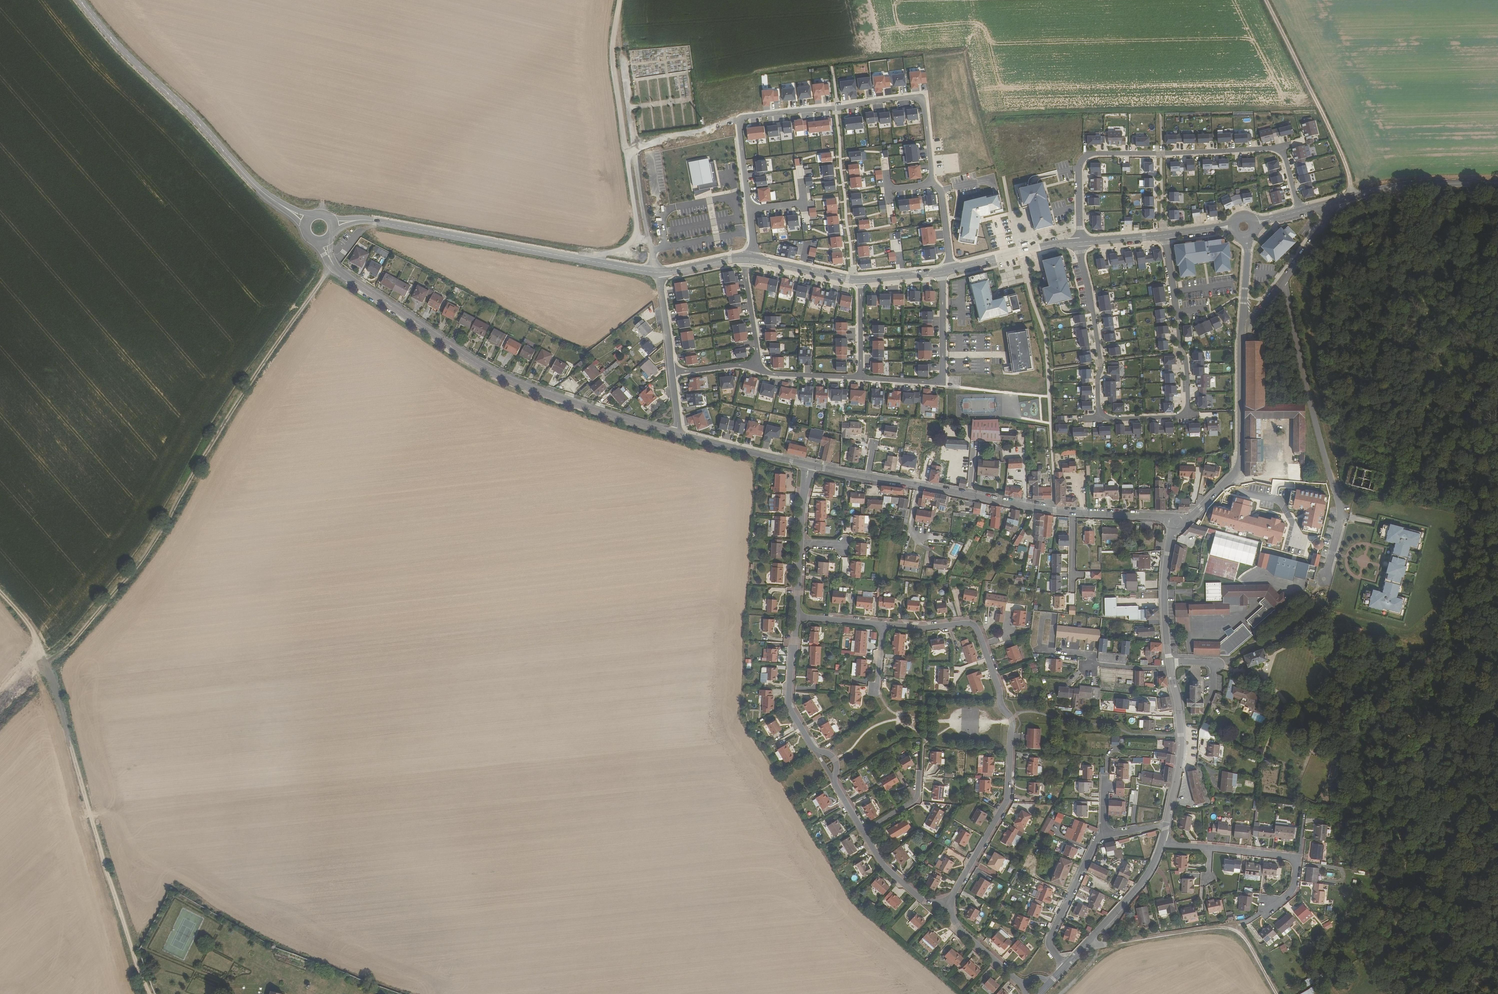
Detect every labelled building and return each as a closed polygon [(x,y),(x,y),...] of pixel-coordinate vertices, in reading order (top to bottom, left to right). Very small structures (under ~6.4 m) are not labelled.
[(921,72),(911,73),(913,89),(919,88),(918,84),(928,83),(926,73),(921,73),(921,72)] [(906,74),(893,76),(895,87),(907,85),(906,74)] [(885,76),(875,77),(876,93),(883,92),(882,89),(892,88),(890,77),(885,77),(885,76)] [(871,78),(859,79),(860,90),(873,89),(871,78)] [(848,80),(842,81),(843,93),(848,92),(849,94),(851,94),(851,97),(858,97),(856,80),(848,81),(848,80)] [(829,82),(814,84),(816,100),(822,99),(821,95),(831,94),(829,82)] [(811,86),(798,87),(800,98),(812,97),(811,86)] [(795,87),(783,89),(784,100),(797,99),(795,87)] [(769,102),(777,101),(777,90),(760,90),(760,107),(769,107),(769,102)] [(910,108),(906,109),(907,121),(919,120),(918,110),(911,110),(910,108)] [(907,121),(906,109),(902,109),(902,112),(894,112),(895,122),(907,121)] [(892,123),(891,112),(883,113),(883,111),(878,112),(880,123),(881,122),(881,124),(892,123)] [(880,123),(878,112),(866,113),(868,124),(880,123)] [(856,129),(854,116),(851,117),(851,118),(846,119),(847,130),(856,129)] [(865,128),(863,117),(858,117),(858,116),(854,116),(856,129),(865,128)] [(832,124),(831,117),(827,118),(827,121),(820,121),(821,131),(831,130),(831,124),(832,124)] [(808,130),(807,120),(804,121),(803,120),(795,121),(797,131),(808,130)] [(793,132),(792,122),(780,123),(781,134),(793,132)] [(1302,125),(1305,137),(1317,134),(1314,122),(1302,125)] [(781,134),(780,123),(776,124),(776,125),(768,126),(770,137),(780,136),(780,134),(781,134)] [(758,139),(756,126),(753,126),(753,128),(748,128),(749,140),(758,139)] [(767,138),(765,126),(760,127),(760,126),(756,126),(758,139),(767,138)] [(1275,130),(1277,136),(1280,135),(1281,137),(1294,134),(1292,126),(1275,130)] [(1273,137),(1277,136),(1275,130),(1272,131),(1271,129),(1259,132),(1262,144),(1266,143),(1266,142),(1270,141),(1274,140),(1273,137)] [(1108,145),(1124,145),(1124,138),(1121,138),(1121,133),(1108,133),(1108,145)] [(1183,142),(1193,142),(1192,133),(1180,134),(1180,141),(1183,140),(1183,142)] [(1177,141),(1180,141),(1180,134),(1167,134),(1168,143),(1177,143),(1177,141)] [(1204,143),(1204,141),(1208,141),(1207,134),(1195,135),(1195,144),(1204,143)] [(1248,143),(1248,141),(1252,141),(1251,134),(1234,135),(1235,142),(1235,144),(1248,143)] [(1231,142),(1235,142),(1234,135),(1218,136),(1218,144),(1231,144),(1231,142)] [(1101,143),(1105,143),(1105,136),(1088,136),(1088,145),(1101,145),(1101,143)] [(1136,146),(1149,146),(1149,138),(1132,138),(1132,145),(1136,145),(1136,146)] [(1292,147),(1301,145),(1299,139),(1291,141),(1292,147)] [(918,145),(906,146),(907,155),(920,153),(920,150),(918,150),(918,145)] [(1298,164),(1305,162),(1304,158),(1307,157),(1304,145),(1293,148),(1294,152),(1295,156),(1295,157),(1296,160),(1297,160),(1298,164)] [(863,160),(862,152),(851,153),(852,162),(863,160)] [(833,162),(832,153),(822,155),(823,163),(833,162)] [(920,153),(907,155),(908,164),(920,162),(919,157),(921,157),(920,153)] [(709,157),(689,161),(693,186),(714,182),(709,157)] [(1239,166),(1255,166),(1255,157),(1248,157),(1248,158),(1247,158),(1247,157),(1242,157),(1242,159),(1238,160),(1239,166)] [(769,171),(767,160),(757,162),(758,169),(756,169),(756,174),(767,173),(767,171),(769,171)] [(1184,171),(1195,171),(1195,160),(1187,160),(1187,164),(1183,164),(1184,171)] [(1203,170),(1216,169),(1215,162),(1212,162),(1212,160),(1203,161),(1203,170)] [(1228,168),(1228,160),(1219,160),(1219,162),(1215,162),(1216,169),(1228,168)] [(1270,174),(1277,173),(1276,169),(1280,168),(1278,161),(1267,163),(1270,174)] [(1184,171),(1183,164),(1180,165),(1180,162),(1170,163),(1171,172),(1184,171)] [(1299,176),(1308,174),(1305,162),(1298,164),(1299,167),(1297,167),(1298,173),(1299,176)] [(1153,172),(1153,163),(1144,163),(1144,172),(1153,172)] [(851,178),(861,177),(860,164),(849,166),(851,178)] [(1094,175),(1101,175),(1101,164),(1090,164),(1090,172),(1094,172),(1094,175)] [(835,178),(834,165),(824,166),(825,179),(835,178)] [(922,178),(921,166),(909,167),(911,179),(922,178)] [(767,173),(756,174),(758,186),(768,185),(767,173)] [(1270,174),(1273,185),(1283,183),(1281,175),(1277,176),(1277,173),(1270,174)] [(1304,183),(1305,187),(1312,185),(1309,174),(1308,174),(1299,176),(1299,177),(1301,184),(1304,183)] [(1091,192),(1103,191),(1103,179),(1101,179),(1101,175),(1094,175),(1094,179),(1091,179),(1091,183),(1092,183),(1092,188),(1091,188),(1091,192)] [(861,177),(851,178),(853,189),(863,187),(862,177),(861,177)] [(825,179),(825,180),(826,191),(837,190),(836,178),(835,178),(825,179)] [(1154,188),(1154,179),(1145,179),(1145,188),(1154,188)] [(1032,219),(1033,219),(1036,230),(1053,226),(1050,215),(1051,214),(1043,182),(1018,189),(1020,200),(1026,198),(1028,206),(1037,204),(1039,212),(1030,214),(1032,219)] [(1312,185),(1305,187),(1306,190),(1302,191),(1304,198),(1315,196),(1312,185)] [(1274,205),(1286,202),(1285,198),(1284,198),(1283,194),(1284,194),(1283,190),(1281,190),(1280,187),(1274,188),(1274,192),(1271,193),(1274,205)] [(772,200),(770,188),(759,189),(761,202),(772,200)] [(862,193),(852,195),(853,205),(863,204),(862,193)] [(1179,202),(1179,193),(1170,193),(1170,202),(1179,202)] [(1242,194),(1243,203),(1253,202),(1251,193),(1242,194)] [(1004,212),(999,194),(965,203),(959,242),(977,245),(981,223),(979,223),(979,220),(981,220),(982,217),(1004,212)] [(936,195),(924,196),(925,206),(929,205),(929,206),(937,205),(936,195)] [(1089,206),(1100,206),(1100,195),(1093,195),(1093,198),(1089,198),(1089,206)] [(1234,206),(1238,204),(1238,203),(1236,195),(1230,198),(1234,206)] [(917,199),(910,200),(911,210),(922,209),(921,206),(925,206),(924,196),(916,197),(917,199)] [(1154,206),(1154,197),(1145,197),(1145,206),(1154,206)] [(1028,206),(1026,198),(1020,200),(1022,208),(1028,206)] [(1226,210),(1234,206),(1230,198),(1222,202),(1226,210)] [(837,199),(827,200),(828,211),(838,209),(837,199)] [(902,199),(897,199),(898,207),(900,206),(900,211),(911,210),(910,200),(903,201),(902,199)] [(1037,204),(1028,206),(1030,214),(1039,212),(1037,204)] [(1210,217),(1218,216),(1216,206),(1205,207),(1206,214),(1210,213),(1210,217)] [(864,208),(854,209),(855,217),(866,216),(865,207),(864,208)] [(840,224),(838,209),(828,211),(827,211),(829,225),(840,224)] [(1154,219),(1154,210),(1145,210),(1145,219),(1154,219)] [(1170,220),(1179,220),(1179,211),(1170,211),(1170,220)] [(1093,229),(1101,229),(1101,212),(1094,213),(1094,216),(1092,216),(1093,221),(1093,222),(1093,229)] [(791,214),(787,214),(787,221),(789,221),(789,227),(800,225),(799,215),(791,216),(791,214)] [(784,216),(771,217),(772,226),(773,229),(785,227),(784,216)] [(772,226),(771,217),(767,218),(767,217),(759,218),(760,228),(768,227),(768,226),(772,226)] [(870,220),(859,221),(860,229),(871,228),(870,220)] [(840,224),(829,225),(831,238),(832,238),(841,237),(840,224)] [(933,227),(922,228),(923,237),(936,235),(936,232),(934,232),(933,227)] [(1275,262),(1294,244),(1291,240),(1295,236),(1288,228),(1284,233),(1280,229),(1273,236),(1274,237),(1271,239),(1271,238),(1261,248),(1265,251),(1260,256),(1268,263),(1272,259),(1275,262)] [(858,233),(860,244),(870,243),(869,232),(858,233)] [(936,235),(923,237),(924,246),(925,246),(925,249),(937,247),(937,244),(936,244),(935,239),(936,239),(936,235)] [(841,237),(832,238),(833,248),(843,247),(842,237),(841,237)] [(1181,278),(1195,276),(1193,262),(1197,262),(1197,264),(1210,262),(1210,260),(1214,259),(1216,273),(1230,271),(1228,259),(1230,259),(1228,244),(1221,245),(1221,240),(1207,242),(1207,243),(1204,243),(1204,242),(1174,247),(1177,266),(1179,266),(1181,278)] [(799,248),(784,245),(782,257),(794,259),(796,253),(798,254),(799,248)] [(374,252),(387,257),(389,252),(377,246),(374,252)] [(869,246),(859,247),(860,258),(870,256),(869,246)] [(938,252),(937,247),(925,249),(926,261),(936,259),(935,252),(938,252)] [(357,248),(351,262),(357,265),(357,263),(363,266),(369,254),(357,248)] [(1163,261),(1161,250),(1154,251),(1154,255),(1149,256),(1150,263),(1163,261)] [(843,252),(833,253),(834,264),(844,263),(843,252)] [(1122,264),(1134,262),(1132,252),(1124,253),(1125,257),(1121,257),(1122,264)] [(1150,263),(1149,256),(1145,256),(1144,253),(1137,254),(1138,264),(1150,263)] [(1111,265),(1122,264),(1121,257),(1118,258),(1117,254),(1110,255),(1111,265)] [(1072,299),(1064,267),(1064,268),(1061,256),(1043,261),(1046,272),(1045,272),(1049,287),(1042,288),(1046,306),(1072,299)] [(1109,268),(1109,266),(1108,262),(1105,262),(1104,258),(1097,259),(1098,270),(1109,268)] [(872,259),(861,261),(862,269),(873,268),(872,259)] [(372,261),(367,270),(378,275),(382,265),(372,261)] [(735,271),(724,272),(726,283),(731,282),(732,283),(739,282),(738,278),(736,278),(735,271)] [(1013,313),(1013,311),(1020,309),(1017,295),(1009,297),(1009,296),(993,299),(987,273),(969,277),(980,321),(1013,313)] [(393,289),(398,280),(386,274),(381,283),(393,289)] [(768,290),(771,278),(758,275),(756,287),(768,290)] [(780,278),(776,278),(775,279),(771,278),(768,290),(776,292),(780,278)] [(792,295),(794,284),(788,282),(789,280),(783,279),(780,292),(792,295)] [(398,280),(393,289),(405,296),(410,286),(398,280)] [(676,292),(688,290),(687,281),(676,283),(676,288),(675,288),(676,292)] [(739,282),(732,283),(732,285),(727,286),(728,296),(730,296),(738,295),(737,287),(739,287),(739,282)] [(1150,297),(1161,295),(1160,287),(1156,288),(1155,284),(1149,285),(1150,297)] [(807,293),(809,293),(811,286),(806,285),(806,287),(798,286),(796,296),(805,298),(807,293)] [(428,290),(428,291),(418,286),(413,297),(422,302),(426,295),(429,296),(431,291),(428,290)] [(811,302),(823,304),(826,292),(820,290),(821,288),(814,287),(811,302)] [(434,293),(435,292),(432,290),(431,291),(429,296),(432,298),(428,304),(433,306),(439,309),(444,298),(434,293)] [(679,300),(690,298),(688,290),(676,292),(676,296),(678,296),(679,300)] [(823,304),(835,307),(839,292),(832,291),(832,293),(826,292),(823,304)] [(911,302),(919,302),(920,291),(911,291),(911,292),(907,292),(907,300),(911,300),(911,302)] [(923,300),(927,300),(927,302),(935,302),(935,291),(927,291),(927,292),(923,292),(923,300)] [(1102,292),(1102,296),(1098,296),(1100,304),(1110,303),(1109,291),(1102,292)] [(840,305),(851,308),(853,298),(845,296),(846,294),(842,293),(840,300),(842,300),(840,305)] [(891,300),(892,300),(892,293),(888,293),(888,295),(880,295),(880,297),(880,305),(891,305),(891,300)] [(894,305),(904,305),(904,295),(897,295),(897,293),(892,293),(892,300),(894,300),(894,305)] [(741,294),(738,295),(730,296),(731,304),(733,304),(733,308),(741,306),(740,303),(742,303),(741,294)] [(877,305),(880,305),(880,297),(877,297),(877,295),(868,295),(868,306),(877,306),(877,305)] [(1152,308),(1159,307),(1158,303),(1162,303),(1161,295),(1150,297),(1152,308)] [(459,307),(449,302),(443,314),(453,319),(459,307)] [(680,316),(688,315),(687,311),(689,311),(687,303),(677,304),(678,312),(679,312),(680,316)] [(1112,314),(1110,303),(1100,304),(1101,312),(1105,311),(1105,315),(1112,314)] [(742,311),(741,306),(733,308),(733,309),(729,310),(730,320),(741,319),(739,311),(742,311)] [(1157,323),(1164,322),(1164,319),(1166,318),(1164,309),(1155,311),(1157,323)] [(1219,316),(1224,323),(1230,318),(1224,309),(1218,314),(1219,316)] [(924,324),(932,324),(932,320),(934,320),(934,312),(923,312),(923,320),(924,320),(924,324)] [(476,319),(464,313),(459,322),(471,328),(476,319)] [(1080,327),(1086,326),(1085,314),(1074,316),(1075,324),(1079,323),(1080,327)] [(680,328),(691,326),(690,318),(688,319),(688,315),(680,316),(681,320),(679,320),(680,328)] [(769,328),(776,328),(776,325),(777,325),(777,316),(767,316),(767,324),(769,324),(769,328)] [(1210,319),(1215,329),(1222,326),(1221,324),(1217,316),(1210,319)] [(1113,317),(1104,318),(1105,328),(1107,327),(1108,331),(1114,330),(1113,317)] [(471,328),(471,329),(474,331),(483,335),(488,325),(476,319),(471,328)] [(642,319),(635,325),(638,328),(637,328),(645,337),(653,331),(645,322),(642,319)] [(1209,320),(1202,323),(1206,333),(1213,330),(1209,320)] [(748,332),(747,328),(746,328),(745,323),(734,325),(735,333),(748,332)] [(838,335),(846,334),(846,331),(848,331),(848,323),(837,323),(837,331),(838,331),(838,335)] [(1202,323),(1195,326),(1199,336),(1206,333),(1202,323)] [(923,336),(933,336),(934,328),(932,328),(932,324),(924,324),(924,328),(923,328),(923,336)] [(875,337),(883,337),(883,334),(884,334),(884,325),(874,325),(874,334),(875,334),(875,337)] [(1193,325),(1191,326),(1192,336),(1199,336),(1195,326),(1193,327),(1193,325)] [(1079,338),(1088,337),(1088,334),(1086,326),(1080,327),(1080,330),(1076,331),(1077,338),(1079,338)] [(1158,338),(1165,337),(1165,334),(1169,334),(1168,326),(1157,327),(1158,338)] [(1191,326),(1183,327),(1184,337),(1192,336),(1191,326)] [(767,340),(777,340),(777,332),(776,332),(776,328),(769,328),(769,332),(767,332),(767,340)] [(494,329),(488,340),(501,346),(507,335),(494,329)] [(1005,373),(1013,373),(1034,370),(1027,329),(1017,331),(1018,332),(1016,333),(1016,331),(1006,332),(1011,363),(1009,363),(1010,367),(1004,368),(1005,373)] [(682,341),(695,339),(693,330),(682,332),(683,337),(681,337),(682,341)] [(1114,330),(1108,331),(1108,334),(1104,335),(1106,343),(1116,341),(1114,330)] [(748,336),(748,332),(735,333),(736,342),(748,340),(747,336),(748,336)] [(837,347),(848,347),(848,338),(846,338),(846,334),(838,335),(838,338),(837,338),(837,347)] [(874,349),(884,349),(884,341),(883,341),(883,337),(875,337),(875,341),(874,341),(874,349)] [(1083,350),(1090,349),(1088,338),(1088,337),(1079,338),(1081,347),(1083,347),(1083,350)] [(1159,351),(1168,350),(1168,341),(1165,341),(1165,337),(1158,338),(1159,351)] [(521,345),(509,339),(507,343),(508,343),(506,348),(517,354),(521,345)] [(685,349),(696,348),(695,339),(682,341),(683,345),(684,345),(685,349)] [(620,342),(616,346),(620,351),(624,347),(620,342)] [(919,351),(932,351),(932,347),(931,347),(931,342),(919,342),(919,351)] [(1246,342),(1245,407),(1264,407),(1264,342),(1254,342),(1246,342)] [(506,348),(508,343),(507,343),(504,348),(517,354),(506,348)] [(745,348),(745,344),(737,346),(737,349),(736,349),(737,358),(748,356),(747,348),(745,348)] [(772,356),(780,356),(780,352),(781,352),(781,344),(770,344),(770,352),(772,352),(772,356)] [(1116,344),(1109,345),(1111,356),(1121,355),(1120,347),(1116,348),(1116,344)] [(530,360),(535,350),(525,345),(520,355),(530,360)] [(838,355),(838,359),(846,359),(846,355),(848,355),(848,347),(837,347),(837,355),(838,355)] [(875,361),(878,361),(883,361),(883,358),(884,358),(884,349),(874,349),(874,358),(875,358),(875,361)] [(542,350),(536,361),(546,366),(552,355),(542,350)] [(799,363),(805,363),(805,365),(812,365),(812,350),(799,350),(799,363)] [(628,351),(603,373),(605,375),(614,367),(615,368),(631,355),(628,351)] [(695,351),(687,353),(688,356),(687,357),(688,365),(699,363),(697,355),(696,355),(695,351)] [(919,360),(931,360),(931,355),(932,355),(932,351),(919,351),(919,360)] [(1081,364),(1092,362),(1090,351),(1084,352),(1084,355),(1080,356),(1081,364)] [(1198,364),(1204,364),(1204,353),(1193,353),(1193,361),(1197,361),(1198,364)] [(774,368),(784,368),(784,357),(780,357),(780,356),(772,356),(772,360),(774,360),(774,368)] [(1164,368),(1171,368),(1171,365),(1175,364),(1175,357),(1164,357),(1164,368)] [(567,364),(557,359),(552,369),(562,374),(567,364)] [(846,359),(838,359),(838,362),(837,362),(837,371),(847,371),(847,363),(846,363),(846,359)] [(658,371),(649,360),(641,367),(650,378),(658,371)] [(884,363),(878,363),(878,361),(875,361),(871,361),(871,366),(874,366),(874,373),(884,374),(884,363)] [(580,362),(574,367),(577,370),(583,365),(580,362)] [(593,381),(601,374),(592,364),(585,370),(585,371),(583,372),(588,378),(590,376),(593,381)] [(919,376),(929,376),(929,368),(931,368),(931,364),(924,364),(924,366),(919,366),(919,376)] [(1194,375),(1197,375),(1204,375),(1204,364),(1198,364),(1198,368),(1193,368),(1194,375)] [(1119,367),(1109,367),(1109,374),(1113,374),(1113,378),(1120,378),(1119,367)] [(1081,383),(1088,382),(1088,379),(1090,379),(1090,370),(1081,370),(1081,383)] [(1165,383),(1174,383),(1173,373),(1171,373),(1171,370),(1164,370),(1165,383)] [(733,375),(721,377),(722,388),(735,387),(733,375)] [(1206,391),(1207,391),(1206,388),(1210,387),(1210,375),(1204,375),(1197,375),(1198,380),(1198,379),(1199,384),(1198,384),(1198,388),(1200,388),(1200,391),(1206,391)] [(569,376),(563,383),(573,392),(579,385),(569,376)] [(690,390),(705,389),(703,376),(690,378),(691,384),(689,384),(690,390)] [(745,377),(742,390),(755,393),(758,378),(752,376),(751,379),(745,377)] [(1120,378),(1113,378),(1113,382),(1105,382),(1105,389),(1116,389),(1116,381),(1120,381),(1120,378)] [(607,388),(600,380),(591,388),(597,396),(607,388)] [(780,397),(790,399),(790,398),(795,399),(797,389),(792,388),(792,389),(788,388),(789,383),(783,382),(780,397)] [(761,394),(774,397),(776,386),(764,383),(761,394)] [(832,400),(842,401),(842,399),(847,400),(848,390),(842,389),(842,390),(839,390),(839,385),(833,384),(832,400)] [(851,401),(859,401),(859,403),(865,403),(866,391),(858,391),(859,385),(852,384),(851,401)] [(621,399),(624,403),(634,394),(628,388),(625,391),(620,385),(614,392),(619,397),(621,399)] [(801,388),(800,401),(813,401),(814,386),(807,386),(807,388),(801,388)] [(1166,386),(1166,398),(1173,397),(1172,394),(1177,394),(1176,386),(1166,386)] [(657,398),(651,391),(652,391),(648,387),(643,391),(639,395),(649,405),(649,404),(651,404),(657,398)] [(817,387),(816,402),(828,403),(829,390),(823,390),(823,387),(817,387)] [(1082,398),(1089,398),(1089,395),(1092,395),(1092,387),(1088,387),(1082,387),(1082,398)] [(871,404),(884,404),(885,391),(879,391),(879,389),(872,388),(871,404)] [(904,388),(903,404),(914,404),(914,403),(919,403),(920,393),(915,393),(915,394),(910,393),(911,388),(904,388)] [(923,405),(931,406),(931,407),(938,408),(938,396),(930,396),(931,389),(924,389),(923,405)] [(1116,400),(1116,389),(1105,389),(1105,397),(1109,397),(1109,401),(1116,400)] [(889,393),(888,406),(900,407),(901,391),(895,391),(895,393),(889,393)] [(690,406),(703,404),(702,392),(687,394),(687,400),(690,400),(690,406)] [(1207,393),(1200,393),(1200,397),(1198,397),(1198,406),(1207,406),(1207,393)] [(1082,410),(1093,410),(1093,402),(1089,402),(1089,398),(1082,398),(1082,410)] [(1116,404),(1116,400),(1109,401),(1110,404),(1113,404),(1114,412),(1124,412),(1124,404),(1116,404)] [(1166,404),(1162,404),(1162,411),(1173,411),(1173,403),(1166,404)] [(1261,418),(1294,418),(1305,418),(1305,407),(1264,407),(1245,407),(1245,418),(1256,418),(1261,418)] [(696,422),(699,429),(710,425),(708,419),(706,420),(704,412),(689,417),(691,424),(696,422)] [(728,429),(731,430),(733,422),(730,421),(730,420),(722,418),(719,428),(727,430),(728,429)] [(1256,439),(1256,418),(1245,418),(1246,476),(1256,476),(1256,462),(1257,462),(1257,439),(1256,439)] [(1301,455),(1305,455),(1305,418),(1294,418),(1294,455),(1301,455)] [(971,440),(992,440),(996,443),(996,449),(1002,448),(1001,439),(1000,431),(998,419),(973,420),(971,440)] [(753,432),(757,433),(757,434),(762,435),(764,426),(759,425),(760,423),(749,421),(746,436),(752,438),(753,432)] [(735,432),(743,434),(745,423),(737,422),(737,423),(733,422),(731,430),(735,431),(735,432)] [(842,437),(850,439),(850,433),(862,434),(862,423),(851,422),(851,424),(842,423),(842,435),(842,437)] [(1166,427),(1162,427),(1162,433),(1173,433),(1173,422),(1165,423),(1166,427)] [(1208,425),(1204,425),(1204,432),(1219,431),(1219,422),(1208,422),(1208,425)] [(790,444),(795,424),(789,423),(785,443),(790,444)] [(1133,428),(1130,428),(1130,435),(1141,434),(1141,423),(1133,424),(1133,428)] [(1162,433),(1162,427),(1158,427),(1158,423),(1150,423),(1151,434),(1162,433)] [(1198,423),(1189,424),(1189,426),(1185,426),(1185,432),(1198,432),(1198,423)] [(1128,435),(1128,428),(1124,428),(1124,424),(1117,424),(1117,435),(1128,435)] [(764,441),(770,442),(772,436),(779,438),(782,427),(776,425),(776,427),(768,425),(764,441)] [(1068,425),(1056,425),(1057,433),(1068,433),(1068,425)] [(888,437),(896,438),(898,428),(886,426),(884,436),(888,437)] [(1101,429),(1102,436),(1111,436),(1110,427),(1101,427),(1101,429)] [(814,429),(811,428),(808,444),(825,447),(822,460),(831,462),(836,440),(827,437),(828,432),(814,429)] [(1082,428),(1073,428),(1073,437),(1086,437),(1086,430),(1082,430),(1082,428)] [(1018,440),(1018,433),(1000,431),(1001,439),(1018,440)] [(946,448),(949,448),(966,449),(966,441),(947,440),(946,448)] [(788,452),(805,456),(807,448),(790,444),(788,452)] [(858,463),(859,456),(860,452),(861,452),(862,448),(851,446),(848,461),(858,463)] [(898,457),(888,455),(887,461),(885,461),(884,469),(895,471),(898,457)] [(1023,468),(1022,458),(1003,459),(1004,462),(1009,463),(1008,468),(1023,468)] [(997,475),(998,462),(980,460),(978,474),(997,475)] [(1062,464),(1063,472),(1070,472),(1070,471),(1076,471),(1076,462),(1069,462),(1069,464),(1062,464)] [(1373,466),(1368,464),(1366,468),(1352,465),(1347,483),(1361,487),(1360,491),(1367,493),(1368,489),(1381,493),(1386,474),(1372,470),(1373,466)] [(930,482),(939,483),(942,467),(932,465),(930,482)] [(1204,466),(1202,476),(1214,478),(1214,475),(1218,476),(1219,467),(1215,466),(1215,468),(1204,466)] [(1037,471),(1031,471),(1032,477),(1029,477),(1029,485),(1032,485),(1033,499),(1043,499),(1042,492),(1038,493),(1038,488),(1038,483),(1037,471)] [(1180,471),(1179,480),(1190,481),(1190,482),(1195,482),(1195,472),(1180,471)] [(1055,480),(1056,505),(1076,507),(1078,498),(1067,497),(1065,479),(1063,479),(1063,472),(1055,472),(1055,480)] [(773,492),(786,493),(786,488),(785,488),(786,474),(775,474),(775,487),(774,487),(773,492)] [(1024,492),(1022,492),(1023,487),(1021,487),(1021,486),(1013,485),(1014,479),(1007,478),(1005,494),(1014,496),(1023,497),(1024,492)] [(835,483),(826,482),(825,494),(827,494),(833,494),(835,494),(835,483)] [(1134,501),(1133,485),(1133,484),(1122,484),(1122,499),(1128,498),(1128,501),(1134,501)] [(881,492),(904,495),(904,488),(882,485),(881,492)] [(1119,497),(1118,486),(1105,486),(1105,487),(1105,496),(1110,496),(1113,496),(1113,497),(1119,497)] [(1052,498),(1051,487),(1038,488),(1038,493),(1042,492),(1043,499),(1052,498)] [(1094,488),(1094,498),(1105,497),(1105,496),(1105,487),(1104,487),(1095,488),(1094,488)] [(1151,499),(1151,489),(1139,490),(1139,499),(1151,499)] [(1296,489),(1292,508),(1305,511),(1302,525),(1321,529),(1327,496),(1296,489)] [(925,491),(923,491),(923,498),(919,498),(918,505),(924,507),(924,506),(925,505),(925,499),(933,500),(935,493),(925,491)] [(865,494),(858,493),(851,493),(851,502),(853,502),(853,506),(860,506),(860,502),(865,503),(865,494)] [(932,512),(932,516),(935,516),(936,510),(934,510),(934,505),(938,506),(939,506),(939,505),(945,506),(947,496),(943,495),(938,494),(935,493),(933,500),(932,510),(932,512)] [(783,512),(784,506),(784,504),(785,504),(786,495),(776,495),(775,498),(774,498),(774,511),(783,512)] [(910,507),(907,506),(909,499),(901,497),(901,498),(884,496),(883,500),(883,502),(887,502),(899,503),(898,506),(899,507),(898,511),(903,511),(903,515),(905,515),(905,517),(909,517),(910,507)] [(945,506),(939,505),(939,506),(945,507),(947,506),(948,502),(949,496),(947,496),(945,506)] [(1156,510),(1165,510),(1165,498),(1163,499),(1156,499),(1156,510)] [(1213,505),(1208,523),(1269,539),(1268,543),(1276,545),(1277,540),(1280,541),(1285,524),(1280,522),(1281,520),(1271,517),(1270,520),(1258,516),(1258,518),(1250,516),(1252,507),(1250,506),(1251,501),(1237,498),(1236,502),(1234,502),(1231,510),(1213,505)] [(868,499),(868,507),(883,509),(883,502),(883,500),(868,499)] [(1179,510),(1189,510),(1189,503),(1189,499),(1180,499),(1180,503),(1179,503),(1179,510)] [(826,518),(827,501),(817,501),(816,513),(817,513),(817,517),(826,518)] [(1001,506),(992,505),(990,516),(985,513),(986,504),(983,503),(981,509),(980,514),(979,516),(979,517),(985,518),(991,519),(991,517),(1000,518),(1000,516),(1001,509),(1001,506)] [(1010,519),(1018,521),(1020,511),(1012,509),(1011,513),(1010,517),(1010,519)] [(932,516),(932,512),(917,510),(915,521),(931,524),(931,523),(932,516)] [(1036,523),(1043,524),(1044,516),(1045,515),(1038,513),(1036,523)] [(853,532),(864,533),(865,515),(864,515),(855,515),(855,523),(854,523),(853,532)] [(774,536),(785,536),(785,528),(786,521),(786,517),(775,516),(774,536)] [(1041,552),(1041,553),(1044,553),(1045,542),(1046,537),(1050,537),(1052,516),(1044,516),(1043,524),(1042,526),(1042,531),(1042,535),(1042,541),(1042,543),(1042,550),(1041,552)] [(814,533),(825,533),(826,518),(817,517),(816,517),(815,526),(815,528),(814,528),(814,533)] [(985,518),(979,517),(977,523),(983,525),(985,518)] [(1007,521),(1007,524),(1015,525),(1018,526),(1019,521),(1018,521),(1010,519),(1010,517),(1008,517),(1008,519),(1007,521)] [(1058,517),(1057,527),(1067,527),(1067,518),(1058,517)] [(1187,530),(1198,533),(1200,526),(1192,524),(1187,530)] [(1382,533),(1381,537),(1387,539),(1387,541),(1394,543),(1397,543),(1396,547),(1395,551),(1394,555),(1393,554),(1392,558),(1393,559),(1391,563),(1390,563),(1387,573),(1387,574),(1388,574),(1387,578),(1386,578),(1385,582),(1386,582),(1385,586),(1384,590),(1383,594),(1380,593),(1381,593),(1373,591),(1373,593),(1367,591),(1366,595),(1365,596),(1367,596),(1366,599),(1364,599),(1364,600),(1363,604),(1369,605),(1369,608),(1371,608),(1382,611),(1383,609),(1388,611),(1388,613),(1401,616),(1403,611),(1404,611),(1405,605),(1404,605),(1406,600),(1397,597),(1398,594),(1399,590),(1400,586),(1401,587),(1402,582),(1401,582),(1403,578),(1404,578),(1407,567),(1406,567),(1407,563),(1408,563),(1409,559),(1408,559),(1409,555),(1410,551),(1411,548),(1419,550),(1421,545),(1422,545),(1423,541),(1424,539),(1422,539),(1424,533),(1410,529),(1410,531),(1404,530),(1405,528),(1393,525),(1391,524),(1391,526),(1385,525),(1384,528),(1384,529),(1385,530),(1384,533),(1383,533),(1382,533)] [(1200,526),(1198,533),(1206,536),(1209,529),(1200,526)] [(1117,539),(1118,528),(1110,528),(1102,528),(1102,539),(1117,539)] [(1085,541),(1085,544),(1093,544),(1093,531),(1085,531),(1085,535),(1085,541)] [(1253,566),(1258,544),(1216,533),(1210,555),(1253,566)] [(1059,545),(1069,546),(1069,536),(1059,535),(1059,545)] [(965,556),(972,540),(968,538),(961,555),(965,556)] [(777,559),(777,555),(781,555),(782,540),(772,539),(771,558),(777,559)] [(1317,549),(1318,549),(1319,549),(1320,549),(1321,549),(1322,548),(1323,548),(1323,547),(1324,546),(1324,545),(1324,544),(1324,543),(1323,542),(1322,541),(1321,541),(1320,540),(1319,540),(1318,540),(1317,541),(1316,541),(1316,542),(1315,543),(1314,544),(1315,545),(1315,546),(1315,547),(1316,548),(1317,549)] [(866,555),(867,543),(856,543),(856,548),(857,548),(857,550),(857,555),(866,555)] [(1176,543),(1176,544),(1184,550),(1181,567),(1184,567),(1187,548),(1177,543),(1176,543)] [(1176,544),(1172,565),(1181,567),(1184,550),(1176,544)] [(1271,555),(1260,552),(1258,566),(1267,569),(1273,576),(1293,581),(1294,575),(1305,578),(1308,564),(1271,555)] [(1053,567),(1062,568),(1062,554),(1054,554),(1053,567)] [(1150,555),(1139,555),(1139,569),(1150,569),(1150,555)] [(900,565),(904,566),(904,567),(918,569),(919,559),(919,558),(914,557),(914,558),(912,557),(906,556),(906,557),(901,556),(900,565)] [(947,569),(948,569),(948,559),(934,559),(934,569),(940,569),(947,569)] [(851,573),(853,573),(852,577),(856,578),(861,578),(862,562),(852,561),(852,568),(851,573)] [(818,574),(828,575),(829,563),(819,562),(819,566),(819,569),(818,574)] [(771,582),(782,583),(783,577),(782,577),(782,574),(783,575),(783,568),(782,568),(783,564),(773,563),(773,567),(772,567),(771,582)] [(1181,567),(1172,565),(1171,572),(1180,574),(1181,567)] [(1128,590),(1133,590),(1133,587),(1138,587),(1138,576),(1132,575),(1132,583),(1127,583),(1127,587),(1128,587),(1128,590)] [(1052,593),(1061,593),(1061,580),(1052,580),(1052,593)] [(823,596),(824,583),(814,582),(813,596),(823,596)] [(1247,605),(1247,597),(1265,597),(1260,602),(1263,606),(1247,621),(1253,628),(1276,609),(1277,610),(1289,599),(1283,593),(1280,596),(1270,585),(1244,586),(1208,587),(1208,601),(1223,601),(1223,603),(1229,603),(1230,605),(1240,605),(1247,605)] [(1082,586),(1082,596),(1095,596),(1095,586),(1082,586)] [(964,589),(963,599),(975,601),(977,591),(964,589)] [(845,603),(846,592),(833,591),(832,603),(839,603),(839,602),(841,603),(845,603)] [(1007,597),(987,594),(985,605),(991,606),(992,605),(995,605),(995,604),(998,605),(997,606),(997,607),(1001,608),(1000,611),(1002,611),(1005,612),(1007,597)] [(872,608),(873,597),(858,596),(857,607),(872,608)] [(894,608),(895,599),(881,597),(880,606),(884,606),(884,607),(888,607),(891,608),(894,608)] [(1055,609),(1065,609),(1065,597),(1055,597),(1055,609)] [(777,600),(768,599),(767,612),(777,612),(778,608),(776,608),(777,600)] [(908,600),(907,610),(913,611),(913,610),(920,611),(921,601),(920,601),(919,600),(914,599),(911,600),(908,600)] [(937,605),(938,614),(944,613),(944,612),(947,612),(946,603),(937,605)] [(1190,603),(1176,603),(1176,617),(1190,617),(1190,615),(1190,603)] [(1230,614),(1230,605),(1229,603),(1223,603),(1190,603),(1190,615),(1230,614)] [(1139,617),(1142,617),(1142,620),(1149,620),(1150,626),(1160,625),(1159,609),(1142,610),(1142,612),(1139,612),(1139,606),(1117,607),(1117,604),(1106,604),(1106,616),(1130,616),(1130,620),(1139,620),(1139,617)] [(1027,613),(1016,611),(1015,611),(1014,616),(1015,616),(1014,620),(1013,626),(1024,628),(1027,613)] [(997,613),(995,621),(1003,623),(1005,615),(1001,614),(997,613)] [(773,632),(773,627),(773,625),(774,625),(774,620),(764,619),(763,632),(773,632)] [(1227,636),(1220,642),(1220,654),(1229,654),(1253,635),(1251,633),(1242,623),(1234,631),(1231,628),(1224,632),(1227,636)] [(1100,629),(1057,625),(1056,637),(1066,638),(1066,641),(1076,642),(1076,639),(1085,640),(1085,643),(1090,643),(1091,640),(1099,641),(1100,629)] [(809,643),(818,643),(818,632),(819,632),(819,627),(810,627),(809,627),(809,632),(810,632),(810,634),(809,634),(809,643)] [(1139,636),(1152,635),(1152,633),(1154,633),(1154,627),(1138,629),(1139,636)] [(865,649),(866,644),(867,631),(857,631),(856,642),(856,644),(852,644),(851,652),(866,653),(867,650),(865,649)] [(892,644),(892,649),(895,650),(894,654),(905,655),(905,651),(904,651),(905,641),(906,641),(907,635),(901,634),(901,633),(895,633),(894,642),(894,644),(892,644)] [(936,640),(932,641),(933,650),(946,648),(945,639),(941,640),(936,640)] [(1101,651),(1108,652),(1109,639),(1102,639),(1101,651)] [(1123,653),(1131,653),(1131,641),(1124,640),(1123,653)] [(1194,654),(1220,654),(1220,642),(1194,642),(1194,654)] [(1151,651),(1162,651),(1162,643),(1150,643),(1150,647),(1146,647),(1146,656),(1151,656),(1151,651)] [(976,657),(977,657),(974,650),(972,644),(968,645),(964,647),(962,647),(968,664),(977,661),(976,657)] [(1009,655),(1010,658),(1012,664),(1022,661),(1017,646),(1007,649),(1009,655)] [(821,647),(810,647),(810,652),(811,652),(811,657),(811,665),(821,665),(821,647)] [(768,649),(764,649),(763,658),(767,658),(767,661),(777,662),(777,649),(768,649)] [(1261,663),(1267,661),(1263,649),(1244,656),(1248,668),(1255,665),(1255,666),(1256,667),(1257,667),(1258,667),(1259,667),(1260,667),(1260,666),(1261,666),(1261,665),(1261,664),(1261,663)] [(907,661),(896,659),(894,674),(895,674),(905,676),(906,671),(907,662),(907,661)] [(1063,660),(1052,659),(1051,671),(1060,672),(1061,667),(1061,664),(1062,664),(1063,660)] [(853,669),(852,676),(866,677),(866,672),(867,669),(868,669),(868,665),(867,665),(867,661),(858,660),(857,669),(853,669)] [(1034,662),(1029,664),(1032,673),(1037,671),(1034,662)] [(766,683),(766,680),(776,681),(776,676),(776,668),(767,668),(767,673),(761,673),(760,683),(766,683)] [(949,675),(950,669),(940,669),(939,684),(949,684),(949,678),(949,675)] [(1145,671),(1137,671),(1137,684),(1144,685),(1145,671)] [(816,672),(807,672),(807,676),(808,676),(808,678),(808,683),(818,683),(818,682),(821,682),(822,680),(822,678),(821,676),(818,676),(818,672),(816,672)] [(968,676),(974,694),(984,691),(981,680),(980,680),(979,679),(980,678),(983,677),(981,672),(978,673),(978,672),(968,676)] [(1166,676),(1160,677),(1158,676),(1158,687),(1167,686),(1166,676)] [(1021,677),(1011,680),(1014,688),(1016,693),(1027,689),(1025,684),(1024,685),(1022,681),(1021,677)] [(1192,715),(1193,715),(1193,714),(1203,714),(1204,699),(1201,699),(1201,694),(1202,694),(1202,693),(1201,693),(1201,686),(1198,685),(1198,682),(1199,682),(1198,681),(1197,681),(1194,681),(1193,680),(1193,681),(1192,681),(1192,682),(1193,682),(1193,685),(1191,685),(1190,693),(1189,693),(1190,693),(1190,699),(1187,699),(1187,706),(1192,707),(1192,713),(1191,713),(1191,714),(1192,714),(1192,715)] [(903,685),(893,684),(893,690),(892,697),(902,698),(903,685)] [(861,686),(852,685),(851,704),(862,704),(862,698),(860,698),(861,693),(861,686)] [(1074,688),(1072,708),(1078,709),(1079,697),(1101,699),(1101,691),(1101,688),(1092,687),(1080,686),(1080,689),(1080,691),(1078,691),(1078,689),(1074,688)] [(1071,687),(1059,687),(1058,697),(1070,698),(1071,687)] [(1246,704),(1254,706),(1258,693),(1233,687),(1233,689),(1233,690),(1227,689),(1225,697),(1233,699),(1233,696),(1233,693),(1240,695),(1239,698),(1242,699),(1242,700),(1247,702),(1246,704)] [(773,697),(763,696),(763,709),(774,710),(774,705),(773,705),(773,702),(773,697)] [(1115,698),(1115,708),(1128,709),(1128,699),(1115,698)] [(808,712),(810,716),(820,710),(813,699),(804,704),(809,711),(808,712)] [(1149,707),(1149,703),(1139,702),(1138,711),(1149,712),(1150,707),(1149,707)] [(1261,724),(1264,717),(1254,712),(1251,718),(1261,724)] [(776,720),(767,725),(773,735),(782,730),(776,720)] [(1143,731),(1153,731),(1154,721),(1144,720),(1143,731)] [(827,739),(836,734),(829,722),(821,727),(823,731),(825,735),(827,739)] [(1042,749),(1043,729),(1031,729),(1030,735),(1029,735),(1029,741),(1030,741),(1030,748),(1042,749)] [(1200,730),(1198,736),(1207,739),(1209,733),(1200,730)] [(1175,742),(1164,741),(1164,747),(1169,747),(1168,755),(1175,755),(1176,748),(1175,742)] [(794,758),(790,750),(789,751),(788,749),(789,749),(787,744),(777,750),(785,763),(794,758)] [(1209,744),(1208,751),(1210,752),(1209,757),(1218,758),(1220,745),(1209,744)] [(942,765),(943,752),(932,752),(932,757),(933,757),(933,760),(932,764),(942,765)] [(1166,761),(1165,763),(1174,764),(1175,755),(1168,755),(1168,754),(1164,753),(1154,752),(1154,759),(1159,760),(1161,760),(1166,761)] [(904,770),(914,765),(910,757),(900,762),(904,770)] [(984,773),(985,773),(985,776),(993,776),(993,773),(994,770),(995,770),(995,765),(994,765),(994,762),(994,758),(984,758),(984,773)] [(1038,766),(1038,758),(1029,758),(1029,762),(1028,762),(1028,767),(1028,775),(1037,775),(1041,775),(1042,774),(1042,768),(1041,766),(1038,766)] [(1118,767),(1117,779),(1128,779),(1128,764),(1119,763),(1118,767)] [(1171,784),(1173,768),(1165,766),(1164,769),(1163,769),(1162,772),(1161,772),(1161,773),(1164,773),(1162,786),(1166,787),(1169,787),(1170,787),(1171,784)] [(1083,779),(1092,779),(1092,767),(1083,767),(1083,779)] [(1196,804),(1204,803),(1197,770),(1188,772),(1191,787),(1196,804)] [(1224,780),(1223,790),(1234,792),(1235,786),(1238,786),(1240,774),(1226,770),(1225,777),(1226,777),(1226,781),(1224,780)] [(1151,784),(1162,786),(1164,773),(1161,773),(1161,775),(1153,774),(1145,772),(1144,776),(1142,776),(1142,778),(1146,778),(1146,775),(1153,776),(1152,784),(1151,784)] [(900,782),(895,774),(881,782),(883,784),(886,791),(891,788),(891,787),(892,786),(900,782)] [(1142,779),(1141,782),(1152,784),(1153,776),(1146,775),(1146,778),(1142,778),(1142,779)] [(860,794),(868,789),(859,776),(852,781),(854,784),(853,785),(857,791),(858,790),(860,794)] [(991,785),(991,780),(981,780),(981,793),(990,793),(990,788),(990,785),(991,785)] [(1040,796),(1041,784),(1030,782),(1029,795),(1040,796)] [(1079,782),(1079,794),(1090,794),(1090,790),(1090,787),(1091,787),(1092,787),(1092,783),(1079,782)] [(1123,796),(1124,782),(1116,782),(1116,796),(1123,796)] [(943,801),(945,786),(935,785),(934,792),(934,794),(934,800),(943,801)] [(824,793),(815,798),(822,810),(831,804),(829,800),(828,801),(826,798),(824,793)] [(1077,805),(1077,817),(1087,817),(1087,805),(1087,802),(1077,801),(1077,805)] [(1108,815),(1121,815),(1122,802),(1118,802),(1113,802),(1113,801),(1109,801),(1108,815)] [(868,816),(869,817),(871,821),(878,817),(875,813),(877,812),(871,802),(863,807),(866,813),(868,816)] [(939,825),(940,826),(947,814),(935,808),(930,818),(929,817),(926,822),(927,822),(925,826),(935,831),(939,825)] [(983,820),(986,814),(977,808),(971,819),(980,825),(983,820)] [(1022,811),(1014,823),(1023,829),(1030,816),(1022,811)] [(1179,829),(1189,831),(1193,817),(1182,815),(1179,829)] [(1041,831),(1047,834),(1055,821),(1049,817),(1041,831)] [(1067,839),(1080,843),(1087,824),(1075,819),(1067,839)] [(834,837),(842,832),(838,825),(840,825),(837,821),(827,826),(834,837)] [(892,840),(911,829),(906,821),(898,825),(894,828),(887,832),(892,840)] [(1217,832),(1217,833),(1221,833),(1222,833),(1222,834),(1231,835),(1232,827),(1227,826),(1228,823),(1219,822),(1218,824),(1213,824),(1212,832),(1217,832)] [(1259,826),(1260,823),(1254,822),(1253,836),(1274,838),(1274,836),(1275,828),(1259,826)] [(1291,838),(1294,839),(1295,828),(1287,827),(1288,824),(1276,822),(1275,828),(1274,836),(1281,837),(1291,838)] [(1315,840),(1325,841),(1327,826),(1317,824),(1315,840)] [(1022,832),(1023,833),(1024,831),(1014,825),(1012,827),(1018,830),(1022,832)] [(1241,836),(1249,837),(1250,827),(1235,825),(1234,837),(1241,837),(1241,836)] [(1004,836),(1001,842),(1010,847),(1016,834),(1018,830),(1012,827),(1011,826),(1009,831),(1007,830),(1005,834),(1004,836)] [(968,840),(971,836),(962,830),(955,841),(963,847),(967,842),(966,842),(968,840)] [(848,838),(839,843),(847,857),(855,853),(851,847),(850,844),(850,843),(851,843),(848,838)] [(1115,841),(1105,844),(1107,852),(1117,849),(1115,841)] [(1311,859),(1322,860),(1324,845),(1313,844),(1311,859)] [(1075,854),(1077,849),(1067,845),(1063,855),(1073,859),(1075,854)] [(902,865),(910,858),(901,846),(892,853),(897,858),(902,865)] [(1113,858),(1121,859),(1121,850),(1114,852),(1113,858)] [(998,871),(1006,857),(995,852),(993,856),(990,861),(988,865),(998,871)] [(1185,868),(1187,869),(1188,856),(1177,855),(1176,868),(1178,868),(1185,868)] [(939,859),(935,866),(947,872),(949,868),(951,865),(952,866),(954,862),(945,857),(942,861),(939,859)] [(1052,882),(1062,887),(1072,863),(1061,858),(1052,882)] [(1226,859),(1224,870),(1240,872),(1242,860),(1230,859),(1230,860),(1229,860),(1226,859)] [(866,866),(862,860),(856,864),(864,877),(870,873),(872,871),(869,866),(868,866),(866,867),(866,866)] [(1130,865),(1123,862),(1117,875),(1118,875),(1127,880),(1131,872),(1127,871),(1130,865)] [(1105,880),(1109,871),(1091,863),(1087,871),(1105,880)] [(1245,874),(1259,876),(1260,865),(1247,863),(1245,874)] [(1276,875),(1278,865),(1264,863),(1263,874),(1276,875)] [(1308,873),(1308,875),(1307,875),(1306,882),(1315,883),(1317,884),(1319,869),(1308,867),(1307,873),(1308,873)] [(938,885),(939,885),(941,881),(940,880),(942,877),(935,873),(933,876),(932,876),(926,886),(935,891),(938,887),(937,887),(938,885)] [(1085,875),(1081,884),(1085,886),(1089,877),(1085,875)] [(1118,875),(1112,887),(1123,892),(1128,880),(1127,880),(1118,875)] [(881,880),(878,877),(871,885),(879,892),(880,892),(883,895),(890,888),(886,885),(887,884),(881,880)] [(982,898),(991,884),(982,878),(980,881),(977,886),(976,886),(972,892),(982,898)] [(1193,888),(1193,885),(1193,879),(1183,879),(1182,893),(1193,893),(1194,893),(1194,888),(1193,888)] [(1047,903),(1053,890),(1043,886),(1040,885),(1039,886),(1038,889),(1038,890),(1041,891),(1037,899),(1047,903)] [(1089,903),(1090,903),(1088,907),(1096,911),(1104,895),(1095,891),(1094,891),(1093,891),(1091,895),(1092,895),(1089,903)] [(1314,903),(1323,904),(1325,892),(1322,892),(1315,891),(1314,903)] [(897,898),(896,897),(890,892),(884,898),(887,901),(886,902),(895,910),(902,902),(897,898)] [(1251,902),(1252,902),(1253,893),(1244,892),(1244,896),(1241,896),(1239,910),(1250,912),(1251,902)] [(1159,915),(1175,912),(1172,898),(1164,900),(1156,902),(1159,915)] [(1210,914),(1224,911),(1223,906),(1221,906),(1220,901),(1212,903),(1212,902),(1207,903),(1210,914)] [(1040,913),(1038,912),(1041,905),(1034,902),(1029,914),(1038,918),(1040,913)] [(1072,914),(1082,918),(1087,907),(1078,903),(1076,907),(1075,910),(1074,909),(1072,914)] [(1304,904),(1294,913),(1301,921),(1304,918),(1306,921),(1314,914),(1312,912),(1311,912),(1304,904)] [(975,921),(981,911),(972,906),(966,917),(975,921)] [(1147,906),(1136,908),(1139,926),(1145,924),(1151,923),(1147,906)] [(1193,917),(1198,917),(1197,906),(1182,909),(1184,920),(1194,918),(1193,917)] [(1290,913),(1287,916),(1286,915),(1274,926),(1281,934),(1293,924),(1293,923),(1296,920),(1290,913)] [(921,919),(916,914),(910,920),(918,928),(924,922),(921,919)] [(1030,919),(1018,915),(1013,927),(1023,931),(1026,923),(1028,924),(1030,919)] [(1321,923),(1323,930),(1331,928),(1329,921),(1321,923)] [(1265,929),(1262,931),(1258,934),(1265,942),(1276,933),(1269,925),(1265,929)] [(1065,939),(1065,940),(1074,942),(1077,929),(1068,927),(1067,931),(1065,939)] [(1002,929),(1000,932),(1007,939),(1009,937),(1010,936),(1003,929),(1002,929)] [(936,935),(935,936),(933,933),(929,931),(922,939),(933,949),(942,940),(936,935)] [(1001,945),(1002,944),(1005,948),(1013,941),(1009,937),(1007,939),(1000,932),(999,931),(993,937),(1001,945)] [(1024,960),(1031,951),(1018,940),(1011,947),(1020,955),(1019,956),(1024,960)] [(279,944),(274,941),(271,946),(276,949),(279,944)] [(1282,953),(1288,950),(1284,944),(1278,947),(1282,953)] [(957,966),(963,959),(956,953),(952,949),(945,956),(954,964),(955,963),(957,966)] [(945,961),(952,966),(954,964),(945,956),(944,957),(947,959),(945,961)] [(975,966),(969,961),(962,969),(973,979),(980,971),(975,966)] [(1310,977),(1304,980),(1307,986),(1313,982),(1310,977)] [(994,981),(990,978),(984,985),(993,993),(999,986),(995,983),(994,981)]
